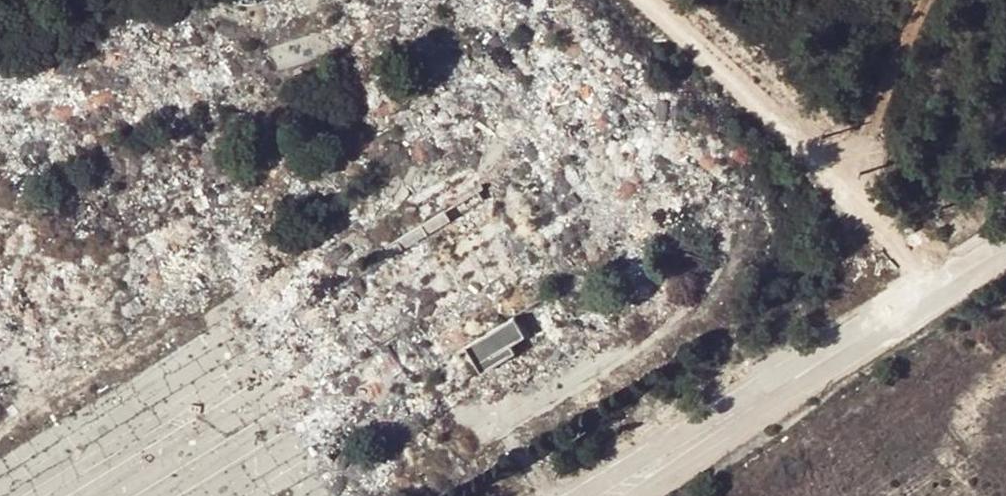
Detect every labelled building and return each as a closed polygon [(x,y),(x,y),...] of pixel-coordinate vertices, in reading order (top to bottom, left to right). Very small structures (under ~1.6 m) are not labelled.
[(517,344),(532,335),(519,316),(469,348),(479,366),(498,356),(503,364),(522,353),(517,344)] [(498,356),(479,366),(484,375),(503,364),(498,356)]
